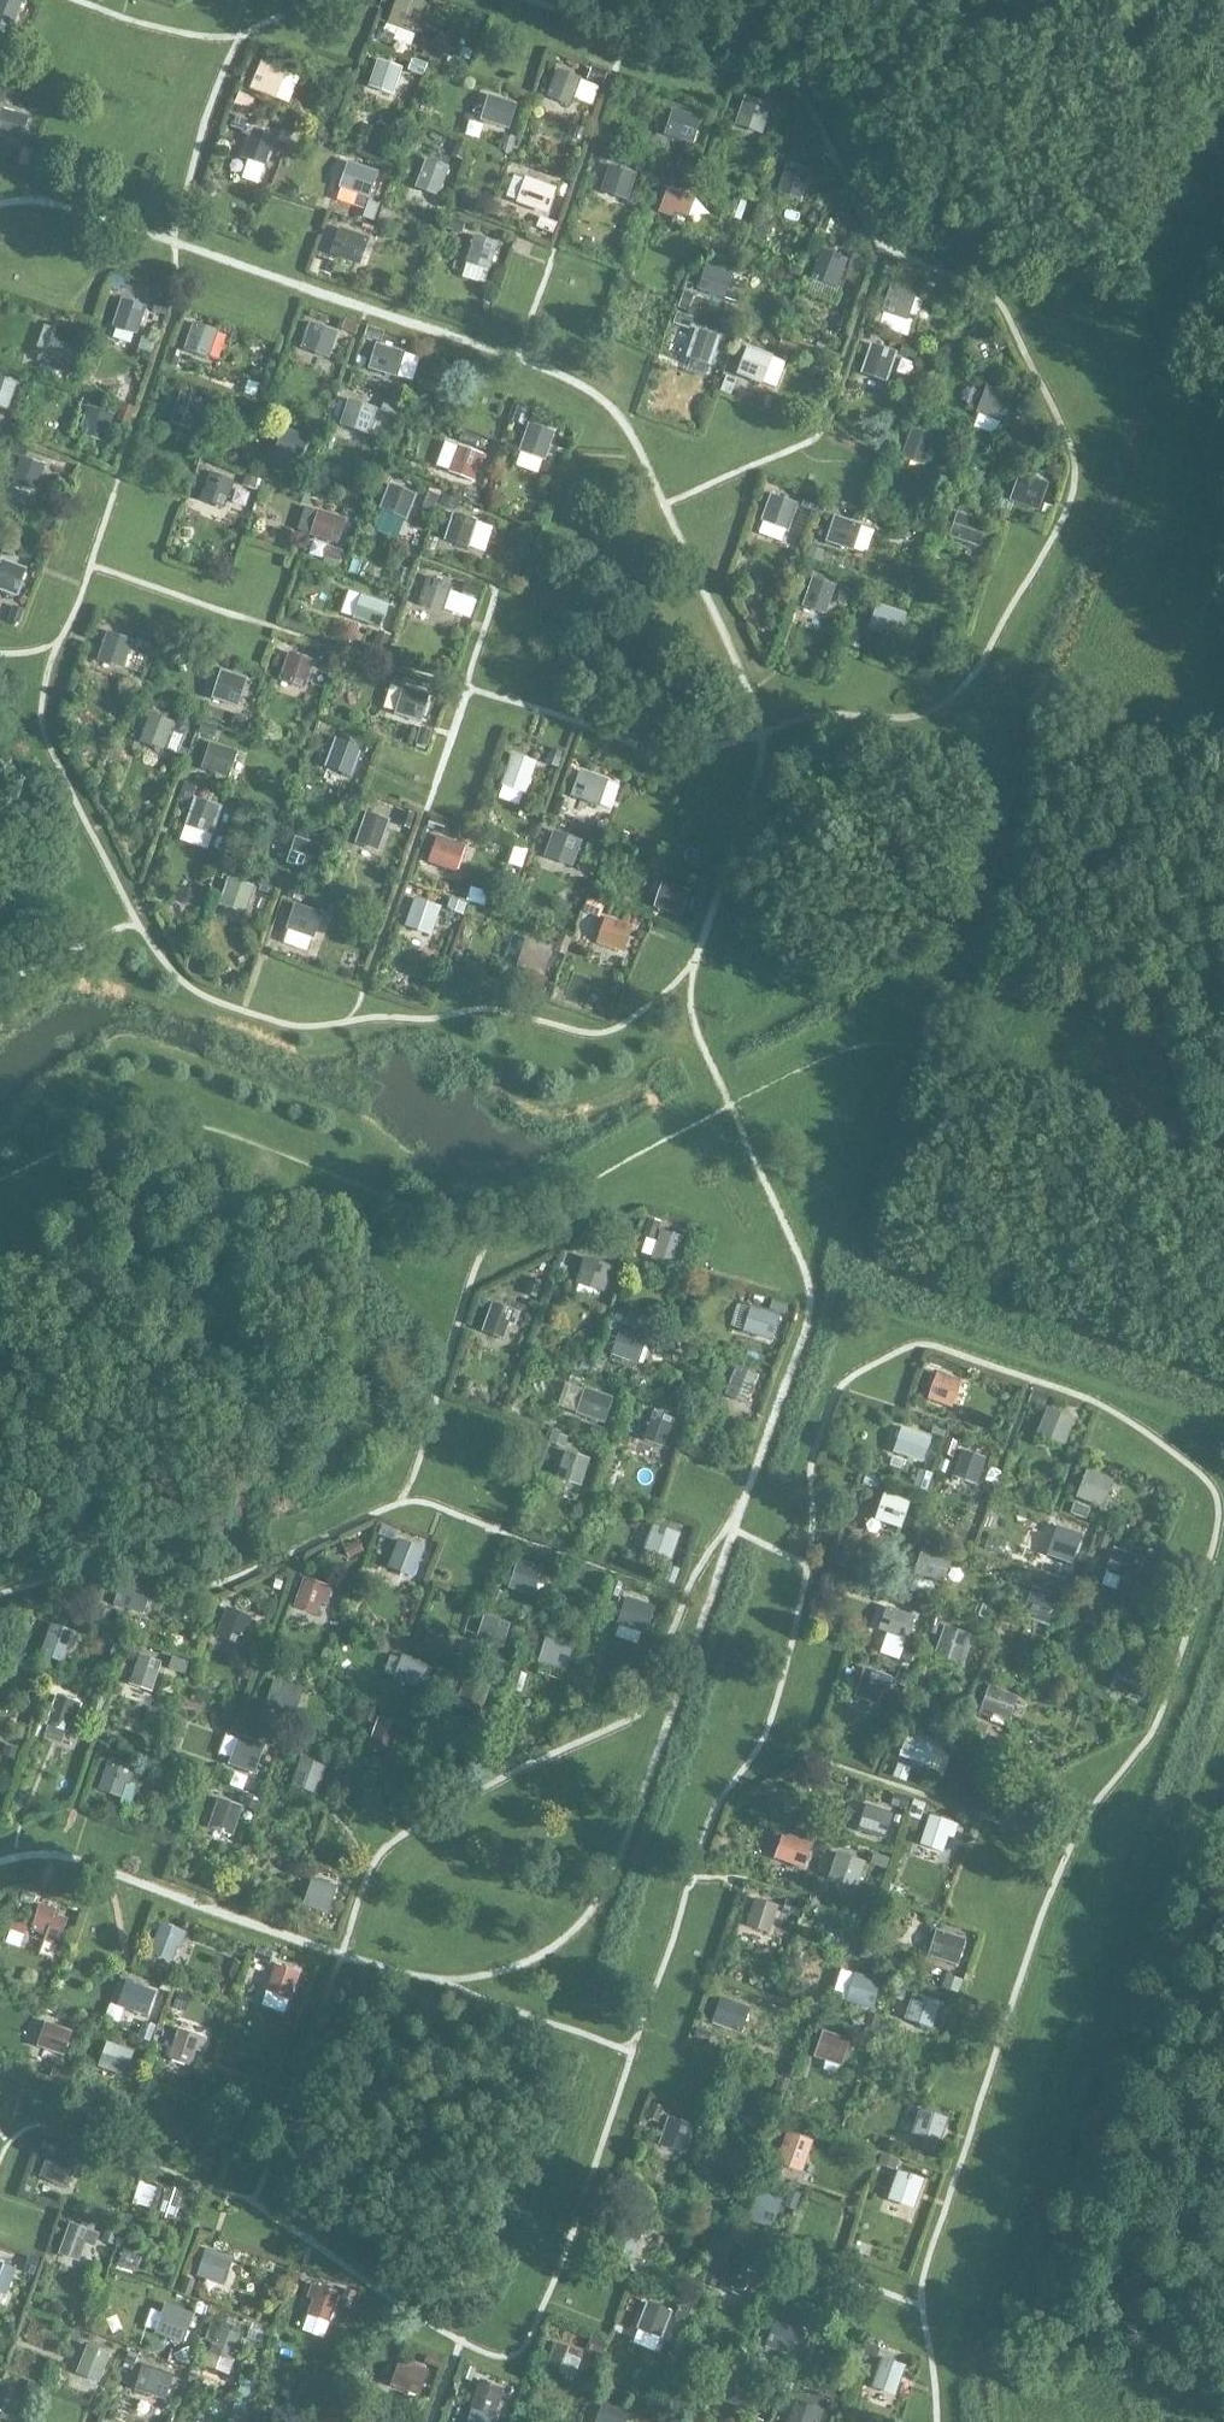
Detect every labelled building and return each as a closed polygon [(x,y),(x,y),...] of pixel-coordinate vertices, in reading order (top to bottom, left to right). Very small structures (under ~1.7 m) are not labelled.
[(24,0),(0,0),(0,24),(14,29),(24,0)] [(388,25),(410,33),(420,8),(398,0),(397,0),(388,25)] [(380,29),(376,40),(389,45),(393,34),(380,29)] [(412,58),(408,69),(424,75),(428,64),(412,58)] [(378,60),(369,87),(394,96),(403,69),(378,60)] [(276,101),(288,72),(262,62),(250,90),(276,101)] [(593,68),(589,77),(604,83),(608,74),(593,68)] [(572,107),(582,80),(557,70),(547,97),(572,107)] [(766,89),(762,98),(777,104),(781,94),(766,89)] [(237,93),(233,103),(249,109),(253,99),(237,93)] [(509,131),(517,104),(489,95),(480,122),(509,131)] [(762,136),(772,106),(745,97),(735,126),(762,136)] [(0,114),(0,137),(22,143),(29,117),(1,109),(0,114)] [(693,145),(702,119),(673,109),(664,136),(693,145)] [(234,115),(230,125),(243,130),(246,119),(234,115)] [(252,129),(242,158),(266,166),(276,137),(252,129)] [(505,137),(500,151),(510,155),(515,141),(505,137)] [(458,142),(453,156),(463,160),(468,146),(458,142)] [(598,148),(594,161),(605,164),(609,152),(598,148)] [(22,150),(18,164),(29,167),(32,153),(22,150)] [(415,188),(439,197),(450,168),(426,159),(415,188)] [(682,159),(678,171),(692,176),(696,164),(682,159)] [(370,199),(379,173),(348,162),(338,188),(370,199)] [(801,201),(811,172),(787,164),(777,192),(801,201)] [(628,202),(637,175),(609,166),(600,192),(628,202)] [(660,170),(657,179),(668,183),(672,173),(660,170)] [(516,204),(547,215),(557,189),(526,177),(516,204)] [(688,219),(696,197),(668,187),(658,213),(673,218),(675,214),(688,219)] [(367,203),(362,216),(374,221),(379,207),(367,203)] [(451,217),(447,228),(460,233),(464,223),(451,217)] [(541,217),(537,228),(552,234),(557,224),(541,217)] [(360,266),(370,239),(340,228),(330,255),(360,266)] [(491,271),(499,244),(473,236),(465,264),(491,271)] [(835,296),(846,267),(822,259),(811,288),(835,296)] [(322,260),(318,272),(329,276),(333,264),(322,260)] [(724,300),(733,275),(706,265),(697,291),(724,300)] [(885,266),(882,275),(894,279),(897,270),(885,266)] [(891,284),(882,313),(908,322),(918,293),(891,284)] [(684,292),(679,307),(689,311),(694,295),(684,292)] [(138,336),(148,308),(122,299),(112,328),(138,336)] [(159,299),(154,310),(166,315),(171,303),(159,299)] [(677,313),(673,323),(689,329),(693,318),(677,313)] [(868,313),(863,327),(875,332),(880,317),(868,313)] [(342,319),(339,327),(353,333),(356,324),(342,319)] [(193,323),(184,351),(210,360),(219,332),(193,323)] [(330,359),(339,333),(310,323),(301,349),(330,359)] [(46,354),(72,363),(82,333),(56,325),(46,354)] [(368,326),(365,335),(380,340),(383,331),(368,326)] [(712,366),(721,337),(696,329),(686,357),(712,366)] [(376,343),(368,370),(398,379),(406,352),(376,343)] [(898,353),(871,344),(860,374),(887,383),(898,353)] [(902,345),(899,355),(915,359),(917,350),(902,345)] [(762,385),(774,356),(747,346),(736,375),(762,385)] [(171,351),(166,366),(176,369),(181,355),(171,351)] [(726,375),(720,391),(730,395),(736,379),(726,375)] [(0,380),(0,410),(5,412),(15,386),(0,380)] [(1002,424),(1012,395),(987,385),(976,414),(1002,424)] [(181,393),(171,423),(193,430),(203,401),(181,393)] [(1021,398),(1017,409),(1032,415),(1036,405),(1021,398)] [(369,436),(378,409),(348,400),(340,426),(369,436)] [(387,404),(384,413),(396,417),(399,408),(387,404)] [(106,444),(115,415),(88,406),(78,435),(106,444)] [(123,406),(118,421),(129,425),(135,410),(123,406)] [(518,406),(513,421),(524,425),(529,410),(518,406)] [(529,423),(519,452),(545,462),(556,433),(529,423)] [(299,466),(310,437),(284,427),(273,457),(299,466)] [(925,466),(935,437),(911,429),(901,458),(925,466)] [(463,432),(459,440),(475,446),(478,437),(463,432)] [(13,440),(9,450),(26,456),(30,446),(13,440)] [(473,482),(483,455),(458,446),(448,473),(473,482)] [(36,494),(46,465),(21,457),(12,485),(36,494)] [(1048,464),(1044,474),(1060,480),(1064,469),(1048,464)] [(225,510),(235,483),(210,473),(200,500),(225,510)] [(1038,512),(1049,484),(1019,473),(1009,502),(1038,512)] [(246,476),(243,485),(258,491),(262,482),(246,476)] [(408,521),(418,495),(389,484),(379,510),(408,521)] [(428,493),(422,508),(432,511),(438,497),(428,493)] [(443,495),(440,504),(456,509),(459,501),(443,495)] [(762,524),(786,532),(796,503),(772,495),(762,524)] [(805,496),(801,507),(816,512),(820,502),(805,496)] [(319,510),(311,536),(338,545),(347,519),(319,510)] [(978,549),(988,522),(958,512),(948,538),(978,549)] [(470,549),(478,522),(453,513),(444,541),(470,549)] [(853,551),(862,526),(835,516),(826,542),(853,551)] [(810,547),(806,559),(819,563),(822,552),(810,547)] [(327,549),(324,557),(339,562),(342,553),(327,549)] [(28,569),(2,559),(0,564),(0,592),(17,598),(28,569)] [(444,613),(453,585),(427,577),(418,604),(444,613)] [(802,607),(826,615),(836,586),(812,578),(802,607)] [(468,585),(465,594),(478,599),(481,589),(468,585)] [(839,588),(834,602),(844,605),(849,591),(839,588)] [(353,619),(380,629),(390,604),(363,594),(353,619)] [(898,640),(907,614),(877,604),(868,630),(898,640)] [(13,608),(8,622),(18,626),(23,612),(13,608)] [(124,670),(134,641),(107,632),(97,661),(124,670)] [(380,633),(375,646),(384,650),(389,636),(380,633)] [(853,634),(848,647),(858,650),(863,637),(853,634)] [(302,686),(311,661),(288,654),(279,679),(302,686)] [(325,655),(321,669),(330,673),(335,659),(325,655)] [(238,708),(248,679),(221,670),(212,700),(238,708)] [(421,724),(430,694),(403,686),(394,716),(421,724)] [(164,750),(175,723),(149,714),(139,740),(164,750)] [(179,716),(173,731),(185,735),(190,720),(179,716)] [(235,717),(229,732),(240,736),(246,721),(235,717)] [(202,723),(198,733),(212,738),(215,728),(202,723)] [(422,729),(417,745),(427,748),(431,732),(422,729)] [(352,778),(363,749),(335,738),(324,767),(352,778)] [(236,751),(210,743),(202,766),(228,774),(236,751)] [(553,751),(548,766),(557,770),(563,755),(553,751)] [(512,754),(501,786),(526,795),(537,763),(512,754)] [(609,781),(580,771),(571,797),(599,808),(609,781)] [(183,785),(178,800),(188,804),(193,789),(183,785)] [(214,836),(223,808),(194,798),(185,826),(214,836)] [(559,798),(553,816),(563,819),(569,802),(559,798)] [(380,853),(391,821),(366,812),(355,844),(380,853)] [(405,812),(400,825),(410,828),(414,815),(405,812)] [(431,820),(428,829),(441,834),(444,825),(431,820)] [(553,831),(544,857),(573,868),(582,842),(553,831)] [(315,873),(324,846),(295,837),(287,864),(315,873)] [(437,837),(428,863),(456,873),(465,846),(437,837)] [(694,871),(690,882),(706,887),(709,876),(694,871)] [(247,916),(257,888),(229,878),(219,906),(247,916)] [(654,908),(681,917),(690,892),(662,882),(654,908)] [(290,891),(287,898),(298,902),(300,895),(290,891)] [(415,898),(405,927),(431,936),(441,908),(415,898)] [(450,902),(447,913),(463,918),(466,907),(450,902)] [(314,940),(323,913),(295,904),(286,930),(314,940)] [(588,904),(584,914),(599,920),(603,909),(588,904)] [(595,938),(604,941),(603,945),(623,952),(632,927),(603,916),(595,938)] [(543,976),(553,948),(526,938),(516,967),(543,976)] [(560,938),(555,953),(566,957),(571,942),(560,938)] [(649,1219),(644,1235),(655,1239),(660,1223),(649,1219)] [(650,1259),(675,1268),(685,1238),(659,1230),(650,1259)] [(605,1294),(613,1268),(584,1258),(575,1284),(605,1294)] [(531,1278),(525,1294),(536,1297),(541,1282),(531,1278)] [(773,1299),(770,1309),(785,1314),(789,1304),(773,1299)] [(504,1340),(510,1325),(516,1326),(521,1313),(492,1302),(482,1332),(504,1340)] [(751,1305),(742,1333),(772,1342),(781,1314),(751,1305)] [(611,1356),(639,1365),(647,1339),(620,1330),(611,1356)] [(929,1356),(927,1363),(943,1367),(945,1361),(929,1356)] [(735,1368),(725,1396),(749,1405),(759,1377),(735,1368)] [(962,1381),(937,1372),(927,1400),(952,1409),(962,1381)] [(585,1388),(576,1415),(604,1425),(614,1398),(585,1388)] [(631,1390),(627,1400),(642,1406),(646,1395),(631,1390)] [(1033,1391),(1029,1402),(1043,1407),(1047,1396),(1033,1391)] [(1075,1420),(1047,1408),(1036,1434),(1065,1446),(1075,1420)] [(676,1420),(652,1411),(642,1440),(666,1448),(676,1420)] [(949,1412),(947,1418),(954,1421),(957,1415),(949,1412)] [(593,1425),(590,1436),(606,1441),(609,1431),(593,1425)] [(931,1439),(902,1428),(894,1452),(923,1462),(931,1439)] [(933,1428),(931,1433),(943,1437),(945,1432),(933,1428)] [(551,1431),(548,1442),(564,1447),(568,1437),(551,1431)] [(947,1438),(941,1453),(953,1457),(958,1442),(947,1438)] [(951,1477),(977,1486),(986,1458),(961,1450),(951,1477)] [(556,1479),(582,1487),(590,1460),(565,1451),(556,1479)] [(919,1470),(914,1487),(927,1491),(933,1475),(919,1470)] [(1114,1481),(1087,1470),(1076,1498),(1103,1509),(1114,1481)] [(866,1474),(863,1484),(877,1489),(880,1479),(866,1474)] [(911,1500),(885,1491),(875,1520),(901,1529),(911,1500)] [(1075,1503),(1071,1513),(1086,1518),(1090,1509),(1075,1503)] [(643,1551),(672,1561),(682,1534),(652,1524),(643,1551)] [(382,1525),(378,1535),(393,1541),(397,1531),(382,1525)] [(1082,1535),(1056,1526),(1046,1555),(1072,1565),(1082,1535)] [(1101,1531),(1096,1547),(1106,1550),(1112,1534),(1101,1531)] [(387,1568),(414,1579),(425,1550),(398,1539),(387,1568)] [(358,1542),(344,1549),(349,1559),(363,1552),(358,1542)] [(1142,1559),(1114,1549),(1105,1572),(1134,1583),(1142,1559)] [(951,1559),(922,1550),(914,1574),(943,1583),(951,1559)] [(508,1588),(533,1597),(543,1568),(518,1559),(508,1588)] [(670,1566),(664,1581),(674,1585),(680,1570),(670,1566)] [(1018,1571),(1015,1581),(1029,1586),(1033,1576),(1018,1571)] [(317,1615),(323,1600),(328,1601),(333,1588),(304,1578),(294,1607),(317,1615)] [(612,1578),(607,1593),(618,1597),(623,1582),(612,1578)] [(122,1581),(114,1605),(143,1615),(151,1590),(122,1581)] [(1051,1628),(1062,1597),(1032,1586),(1026,1603),(1032,1605),(1027,1619),(1051,1628)] [(645,1635),(655,1607),(626,1597),(617,1625),(645,1635)] [(253,1618),(226,1607),(215,1636),(242,1647),(253,1618)] [(915,1617),(887,1607),(878,1631),(907,1641),(915,1617)] [(100,1608),(96,1621),(108,1625),(112,1612),(100,1608)] [(511,1626),(483,1617),(478,1633),(492,1638),(489,1647),(502,1651),(511,1626)] [(933,1617),(927,1632),(936,1635),(941,1620),(933,1617)] [(65,1663),(70,1650),(73,1651),(79,1634),(52,1624),(41,1655),(65,1663)] [(944,1626),(934,1655),(962,1665),(972,1636),(944,1626)] [(538,1664),(566,1672),(575,1645),(547,1636),(538,1664)] [(114,1643),(110,1655),(119,1658),(123,1646),(114,1643)] [(905,1647),(900,1661),(909,1665),(914,1651),(905,1647)] [(138,1655),(129,1684),(153,1693),(162,1663),(138,1655)] [(420,1690),(430,1665),(403,1655),(394,1681),(420,1690)] [(172,1658),(169,1669),(185,1674),(188,1664),(172,1658)] [(497,1660),(494,1670),(505,1674),(509,1664),(497,1660)] [(854,1698),(878,1706),(883,1690),(889,1692),(894,1678),(864,1668),(854,1698)] [(901,1668),(895,1683),(904,1686),(910,1671),(901,1668)] [(451,1669),(445,1683),(456,1687),(461,1673),(451,1669)] [(481,1714),(490,1687),(465,1678),(456,1705),(481,1714)] [(275,1679),(265,1706),(294,1717),(304,1690),(275,1679)] [(994,1715),(1010,1721),(1018,1697),(989,1687),(979,1715),(992,1720),(994,1715)] [(68,1733),(72,1723),(76,1724),(83,1704),(56,1695),(46,1725),(68,1733)] [(95,1698),(90,1713),(100,1717),(105,1702),(95,1698)] [(369,1706),(364,1720),(373,1723),(378,1709),(369,1706)] [(249,1707),(243,1723),(254,1726),(259,1711),(249,1707)] [(1131,1708),(1128,1718),(1142,1723),(1145,1713),(1131,1708)] [(391,1755),(396,1740),(402,1741),(407,1728),(378,1718),(368,1747),(391,1755)] [(972,1723),(969,1733),(983,1738),(986,1728),(972,1723)] [(909,1731),(899,1757),(929,1768),(939,1742),(909,1731)] [(265,1745),(239,1735),(228,1765),(255,1774),(265,1745)] [(6,1747),(3,1756),(15,1760),(18,1751),(6,1747)] [(292,1786),(317,1794),(326,1767),(301,1758),(292,1786)] [(898,1765),(894,1777),(905,1782),(910,1769),(898,1765)] [(103,1769),(94,1797),(113,1803),(118,1789),(123,1791),(127,1778),(103,1769)] [(249,1779),(245,1788),(256,1792),(259,1783),(249,1779)] [(895,1795),(892,1805),(907,1811),(911,1801),(895,1795)] [(208,1828),(233,1837),(244,1807),(218,1798),(208,1828)] [(915,1801),(907,1824),(918,1828),(920,1820),(921,1821),(926,1805),(915,1801)] [(893,1815),(866,1805),(857,1830),(885,1839),(893,1815)] [(943,1853),(948,1837),(954,1839),(958,1825),(929,1816),(919,1845),(943,1853)] [(818,1832),(813,1849),(824,1853),(830,1836),(818,1832)] [(783,1833),(774,1859),(804,1870),(813,1844),(783,1833)] [(837,1853),(828,1880),(857,1889),(866,1862),(837,1853)] [(875,1854),(872,1864),(887,1869),(891,1860),(875,1854)] [(313,1877),(303,1907),(328,1915),(338,1886),(313,1877)] [(779,1907),(754,1898),(745,1926),(770,1934),(779,1907)] [(787,1902),(784,1912),(798,1917),(802,1907),(787,1902)] [(67,1919),(58,1916),(60,1911),(40,1904),(31,1931),(45,1936),(44,1941),(58,1946),(67,1919)] [(308,1913),(305,1923),(318,1927),(321,1918),(308,1913)] [(13,1919),(9,1929),(23,1934),(26,1924),(13,1919)] [(173,1962),(178,1949),(181,1950),(188,1933),(160,1923),(149,1954),(173,1962)] [(958,1967),(967,1939),(936,1929),(927,1957),(958,1967)] [(259,1947),(255,1958),(268,1962),(272,1952),(259,1947)] [(143,1952),(139,1962),(153,1968),(157,1957),(143,1952)] [(291,2000),(300,1973),(275,1964),(265,1991),(291,2000)] [(872,2011),(881,1981),(855,1972),(845,2002),(872,2011)] [(947,1974),(943,1985),(960,1991),(964,1980),(947,1974)] [(147,2018),(157,1992),(127,1981),(117,2007),(147,2018)] [(178,1993),(172,2007),(182,2011),(188,1996),(178,1993)] [(933,2030),(942,2003),(913,1994),(904,2020),(933,2030)] [(722,1997),(712,2024),(741,2035),(751,2007),(722,1997)] [(872,2013),(866,2029),(876,2032),(881,2016),(872,2013)] [(816,2016),(811,2029),(819,2032),(823,2019),(816,2016)] [(77,2020),(74,2031),(82,2034),(85,2022),(77,2020)] [(46,2021),(37,2047),(64,2057),(73,2031),(46,2021)] [(144,2022),(139,2036),(150,2041),(156,2026),(144,2022)] [(698,2028),(694,2038),(707,2042),(711,2032),(698,2028)] [(178,2029),(168,2058),(191,2066),(197,2051),(202,2053),(207,2039),(178,2029)] [(851,2040),(823,2031),(814,2058),(842,2067),(851,2040)] [(125,2077),(134,2051),(107,2042),(98,2067),(125,2077)] [(54,2064),(50,2075),(67,2081),(71,2070),(54,2064)] [(780,2076),(775,2088),(785,2092),(790,2080),(780,2076)] [(654,2104),(649,2118),(658,2122),(663,2108),(654,2104)] [(949,2119),(920,2109),(911,2135),(940,2145),(949,2119)] [(685,2153),(694,2126),(669,2117),(659,2144),(685,2153)] [(776,2164),(803,2173),(814,2142),(787,2132),(776,2164)] [(44,2135),(40,2145),(56,2151),(60,2142),(44,2135)] [(915,2147),(912,2157),(924,2160),(927,2151),(915,2147)] [(68,2189),(77,2164),(48,2153),(39,2177),(68,2189)] [(884,2153),(880,2164),(895,2170),(899,2159),(884,2153)] [(212,2160),(207,2174),(218,2178),(223,2164),(212,2160)] [(914,2209),(924,2179),(898,2170),(887,2200),(914,2209)] [(184,2215),(190,2196),(159,2186),(153,2205),(160,2218),(170,2222),(184,2215)] [(790,2191),(785,2205),(794,2209),(800,2194),(790,2191)] [(758,2192),(749,2220),(772,2228),(782,2200),(758,2192)] [(634,2259),(644,2232),(619,2223),(609,2250),(634,2259)] [(88,2260),(97,2234),(69,2224),(60,2250),(88,2260)] [(110,2224),(105,2239),(115,2243),(121,2228),(110,2224)] [(225,2286),(234,2259),(206,2249),(197,2276),(225,2286)] [(29,2257),(24,2270),(33,2274),(38,2260),(29,2257)] [(743,2297),(749,2281),(755,2283),(759,2270),(731,2260),(720,2289),(743,2297)] [(16,2269),(0,2263),(0,2293),(6,2296),(16,2269)] [(712,2267),(707,2282),(716,2285),(721,2270),(712,2267)] [(186,2277),(181,2292),(190,2295),(196,2280),(186,2277)] [(330,2324),(340,2294),(312,2284),(307,2298),(313,2300),(307,2315),(330,2324)] [(346,2289),(341,2303),(351,2306),(356,2293),(346,2289)] [(662,2339),(672,2312),(647,2302),(637,2329),(662,2339)] [(682,2302),(676,2316),(685,2320),(690,2305),(682,2302)] [(193,2314),(166,2304),(153,2338),(180,2349),(193,2314)] [(793,2357),(801,2331),(774,2322),(765,2348),(793,2357)] [(233,2361),(243,2332),(219,2324),(209,2352),(233,2361)] [(591,2338),(587,2348),(602,2353),(606,2343),(591,2338)] [(574,2380),(584,2353),(554,2343),(545,2369),(574,2380)] [(869,2344),(865,2354),(877,2358),(881,2348),(869,2344)] [(100,2383),(111,2355),(87,2345),(76,2373),(100,2383)] [(189,2347),(175,2354),(178,2361),(189,2363),(193,2354),(189,2347)] [(440,2360),(425,2355),(422,2364),(437,2369),(440,2360)] [(752,2355),(749,2364),(765,2369),(768,2361),(752,2355)] [(896,2397),(907,2366),(881,2357),(870,2388),(896,2397)] [(420,2397),(429,2370),(400,2360),(390,2387),(420,2397)] [(166,2400),(175,2375),(144,2364),(135,2390),(166,2400)] [(466,2365),(461,2378),(471,2381),(475,2369),(466,2365)] [(751,2412),(760,2386),(733,2376),(724,2402),(751,2412)] [(495,2417),(504,2389),(478,2381),(469,2408),(495,2417)] [(30,2382),(26,2396),(37,2400),(42,2386),(30,2382)] [(0,2388),(0,2421),(14,2421),(24,2397),(0,2388)] [(779,2390),(773,2407),(783,2410),(789,2393),(779,2390)] [(631,2410),(604,2400),(596,2421),(627,2421),(631,2410)] [(825,2411),(796,2401),(789,2421),(821,2421),(825,2411)] [(344,2410),(322,2402),(314,2421),(339,2421),(344,2410)]
